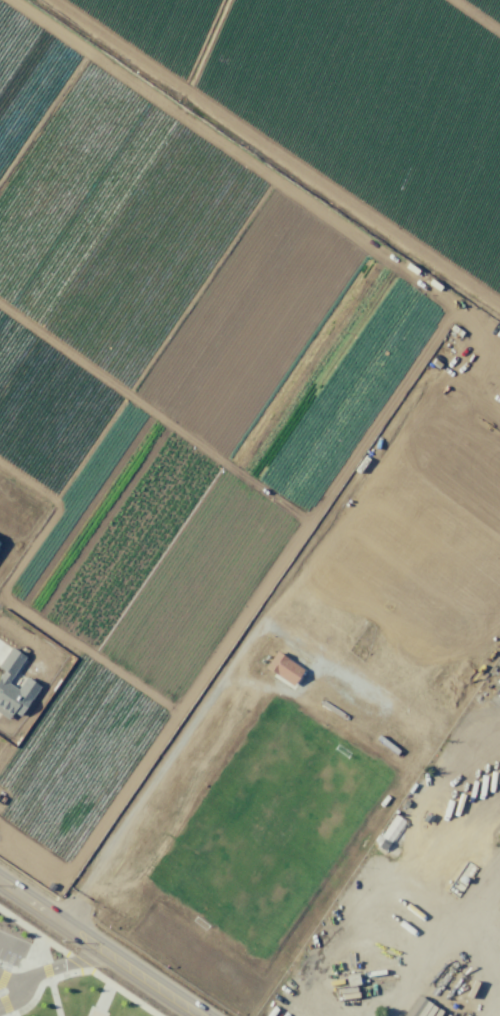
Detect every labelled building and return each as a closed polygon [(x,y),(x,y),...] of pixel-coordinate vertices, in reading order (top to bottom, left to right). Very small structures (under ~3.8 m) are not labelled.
[(12,649),(0,668),(0,714),(7,719),(11,712),(19,717),(38,686),(24,677),(16,689),(7,683),(24,656),(12,649)] [(302,669),(274,651),(263,668),(291,686),(302,669)] [(379,837),(388,843),(403,821),(394,815),(379,837)] [(434,1008),(417,995),(401,1015),(428,1015),(434,1008)]
